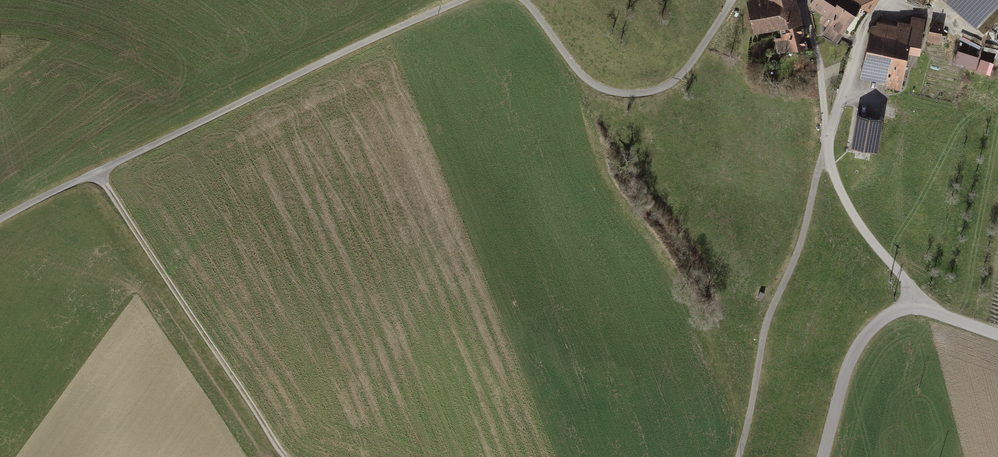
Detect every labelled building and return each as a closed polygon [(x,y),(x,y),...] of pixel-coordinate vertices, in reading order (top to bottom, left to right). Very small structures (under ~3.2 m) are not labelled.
[(794,0),(750,0),(749,4),(756,28),(779,23),(799,19),(794,0)] [(858,15),(833,0),(817,0),(811,8),(826,17),(821,25),(827,29),(822,36),(839,46),(858,15)] [(858,15),(863,7),(852,0),(833,0),(858,15)] [(863,7),(870,12),(878,0),(852,0),(863,7)] [(984,37),(997,23),(997,0),(947,0),(984,37)] [(805,45),(799,19),(779,23),(783,37),(777,38),(779,51),(805,45)] [(902,24),(901,28),(897,51),(911,54),(922,56),(928,28),(929,21),(916,19),(914,26),(902,24)] [(902,91),(911,54),(897,51),(901,28),(882,24),(881,28),(873,26),(861,77),(890,84),(889,87),(902,91)] [(930,42),(942,44),(945,26),(933,24),(930,42)] [(955,61),(977,68),(981,56),(959,49),(955,61)] [(983,61),(979,72),(992,77),(995,66),(983,61)] [(880,119),(858,116),(853,146),(875,149),(880,119)]
